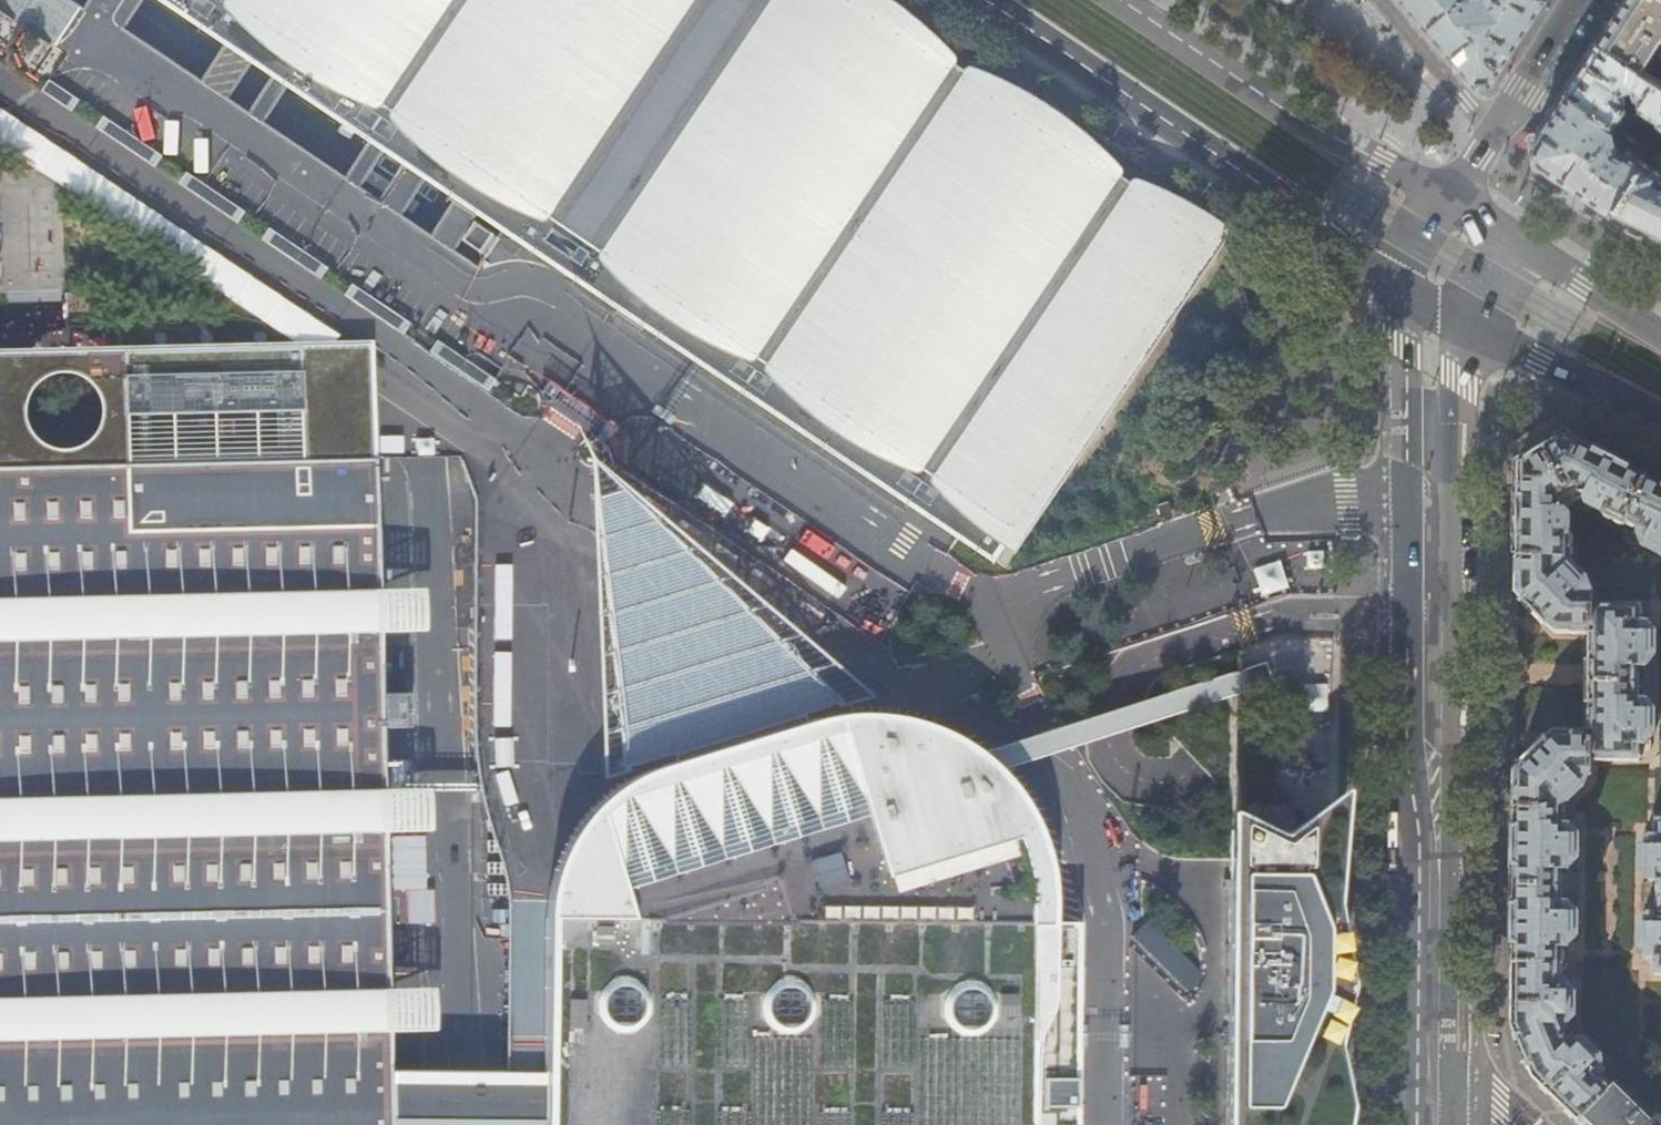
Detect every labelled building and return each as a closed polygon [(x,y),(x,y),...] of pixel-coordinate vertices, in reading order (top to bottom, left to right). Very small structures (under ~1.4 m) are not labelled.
[(995,562),(1210,242),(1207,241),(1209,238),(856,0),(158,0),(995,562)] [(1435,35),(1475,82),(1491,81),(1505,60),(1543,0),(1406,0),(1435,35)] [(1651,45),(1660,29),(1660,0),(1623,0),(1596,41),(1660,83),(1660,52),(1651,45)] [(1596,41),(1582,63),(1565,89),(1606,117),(1615,116),(1623,105),(1619,100),(1621,97),(1620,87),(1628,84),(1629,92),(1634,96),(1635,104),(1653,116),(1641,134),(1653,141),(1660,133),(1660,83),(1596,41)] [(1612,146),(1606,117),(1565,89),(1552,109),(1534,138),(1539,163),(1542,165),(1561,178),(1569,183),(1610,209),(1638,157),(1653,141),(1641,134),(1630,149),(1617,142),(1612,146)] [(267,324),(321,363),(336,340),(0,113),(0,146),(267,324)] [(1654,173),(1656,167),(1638,157),(1610,209),(1660,234),(1660,177),(1654,173)] [(1551,194),(1561,178),(1542,165),(1539,163),(1534,164),(1526,176),(1551,194)] [(370,462),(365,344),(0,354),(0,469),(370,462)] [(1517,464),(1564,435),(1582,444),(1585,438),(1558,425),(1520,448),(1521,450),(1510,457),(1510,484),(1517,484),(1517,464)] [(1582,444),(1564,435),(1517,464),(1517,484),(1516,540),(1516,593),(1555,634),(1589,634),(1588,733),(1553,733),(1514,771),(1513,899),(1511,1025),(1512,1027),(1519,1044),(1533,1077),(1578,1121),(1612,1085),(1594,1067),(1597,1063),(1574,1041),(1570,1045),(1559,1018),(1565,1018),(1565,986),(1560,986),(1560,962),(1563,962),(1563,945),(1568,945),(1569,900),(1576,895),(1576,872),(1569,868),(1569,823),(1565,823),(1564,806),(1558,805),(1558,795),(1560,793),(1561,795),(1577,780),(1575,778),(1579,775),(1591,775),(1591,760),(1639,760),(1639,743),(1645,743),(1645,698),(1652,695),(1652,670),(1645,666),(1646,621),(1641,621),(1641,604),(1593,603),(1593,589),(1579,588),(1577,586),(1579,584),(1564,569),(1562,571),(1560,568),(1559,559),(1570,559),(1571,535),(1569,535),(1569,515),(1564,510),(1563,510),(1563,505),(1560,505),(1560,501),(1577,491),(1579,492),(1579,495),(1583,497),(1582,499),(1584,505),(1604,513),(1602,515),(1623,526),(1626,521),(1639,528),(1637,533),(1660,545),(1660,483),(1615,460),(1582,444)] [(0,469),(0,1124),(386,1124),(386,1104),(385,1080),(384,1029),(375,1029),(374,992),(383,991),(379,831),(371,831),(369,793),(377,793),(376,729),(404,729),(404,696),(375,697),(373,633),(365,632),(363,595),(373,594),(370,462),(0,469)] [(843,721),(908,719),(567,476),(598,798),(633,784),(843,721)] [(598,798),(570,831),(549,877),(543,903),(539,1079),(538,1104),(539,1124),(1073,1124),(1075,924),(1053,924),(1051,875),(1030,822),(989,776),(981,767),(950,738),(908,719),(843,721),(633,784),(598,798)] [(1224,1124),(1329,1124),(1331,815),(1276,851),(1228,827),(1224,1124)] [(1654,817),(1654,834),(1649,834),(1649,879),(1641,884),(1641,907),(1648,911),(1648,956),(1652,956),(1652,973),(1660,973),(1660,817),(1654,817)] [(385,1080),(386,1124),(539,1124),(539,1079),(385,1080)] [(1612,1085),(1578,1121),(1582,1124),(1660,1124),(1660,1119),(1659,1121),(1654,1117),(1655,1115),(1650,1111),(1650,1112),(1616,1080),(1612,1085)]
